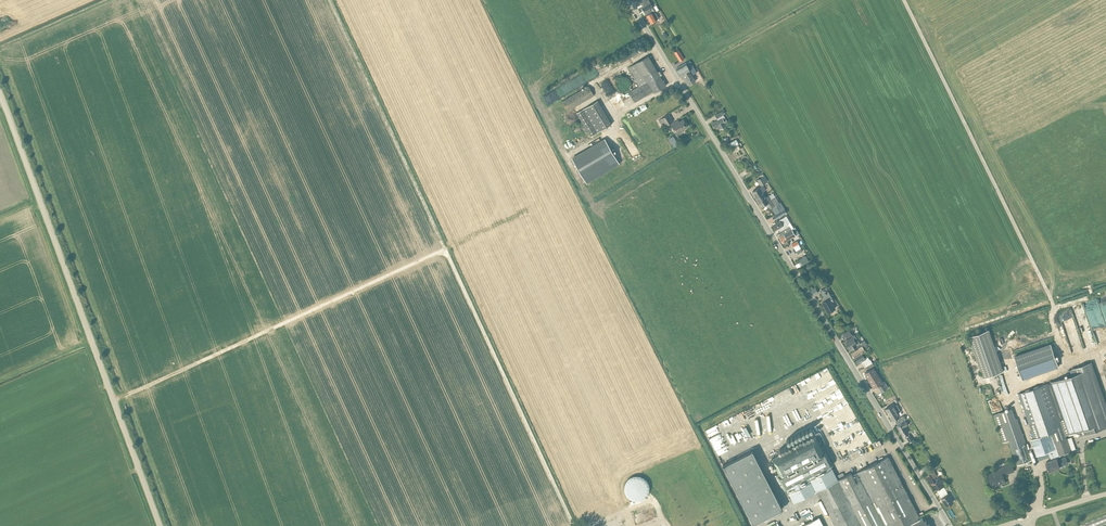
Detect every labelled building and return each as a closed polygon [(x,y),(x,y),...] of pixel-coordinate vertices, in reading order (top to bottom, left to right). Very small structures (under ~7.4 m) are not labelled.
[(644,6),(642,8),(651,23),(656,20),(656,19),(659,18),(656,12),(653,14),(650,8),(653,7),(650,3),(648,0),(641,0),(644,6)] [(615,60),(618,65),(639,52),(636,47),(615,60)] [(679,49),(674,52),(680,61),(684,58),(679,49)] [(648,55),(628,67),(640,87),(629,93),(635,103),(654,91),(654,92),(666,85),(648,55)] [(682,65),(676,68),(681,76),(682,75),(688,85),(692,82),(695,81),(692,75),(693,74),(694,76),(697,74),(693,69),(694,68),(690,60),(689,60),(687,56),(684,58),(680,61),(682,65)] [(574,78),(579,87),(596,77),(592,69),(574,78)] [(630,83),(630,81),(630,80),(629,79),(628,78),(627,77),(626,76),(624,75),(623,75),(621,75),(619,76),(618,77),(617,77),(616,78),(615,80),(614,81),(614,83),(614,85),(615,86),(615,87),(616,89),(617,90),(619,91),(620,91),(622,91),(623,91),(625,91),(626,90),(628,89),(629,88),(630,87),(630,85),(630,83)] [(621,105),(610,80),(602,83),(613,108),(621,105)] [(588,86),(561,102),(567,111),(594,95),(588,86)] [(558,99),(555,91),(545,95),(548,102),(558,99)] [(591,136),(597,132),(612,124),(598,100),(577,113),(591,136)] [(672,121),(668,114),(659,120),(663,126),(665,125),(665,126),(672,121)] [(720,129),(726,125),(724,122),(725,122),(722,117),(716,120),(712,123),(715,128),(718,126),(720,129)] [(683,119),(676,123),(676,122),(670,125),(676,135),(682,132),(681,130),(687,126),(683,119)] [(605,139),(572,158),(586,182),(619,162),(605,139)] [(761,185),(767,182),(767,181),(764,176),(757,179),(761,185)] [(757,199),(764,195),(762,192),(765,190),(763,185),(752,191),(757,199)] [(773,206),(775,205),(779,203),(776,197),(771,200),(769,196),(766,198),(764,195),(757,199),(761,206),(767,202),(770,208),(773,206)] [(783,209),(779,202),(779,203),(775,205),(773,206),(774,210),(776,214),(783,209)] [(775,230),(778,228),(782,234),(784,234),(791,229),(784,217),(780,219),(781,220),(772,225),(775,230)] [(783,242),(788,240),(795,235),(791,229),(784,234),(785,235),(780,238),(783,242)] [(825,288),(820,291),(826,300),(821,303),(827,313),(832,311),(832,310),(836,308),(831,301),(833,301),(831,297),(826,288),(825,288)] [(1068,322),(1074,320),(1071,308),(1060,312),(1065,329),(1070,328),(1068,322)] [(989,329),(969,337),(983,378),(1004,370),(989,329)] [(850,331),(844,335),(846,339),(848,342),(845,344),(848,348),(851,347),(852,349),(856,347),(860,344),(858,340),(858,339),(856,337),(855,335),(853,336),(850,331)] [(854,358),(858,355),(865,351),(863,348),(868,345),(866,343),(865,344),(858,348),(859,349),(856,351),(851,354),(854,358)] [(1051,343),(1014,356),(1023,379),(1059,367),(1051,343)] [(859,356),(855,359),(858,364),(861,362),(862,363),(864,362),(865,363),(866,365),(872,362),(870,359),(868,357),(867,356),(866,356),(864,357),(862,354),(859,356)] [(1018,393),(1034,438),(1031,439),(1035,450),(1037,455),(1048,451),(1049,454),(1051,460),(1046,462),(1049,471),(1060,467),(1060,466),(1068,463),(1066,456),(1057,459),(1057,458),(1065,453),(1072,451),(1072,450),(1067,438),(1065,435),(1074,432),(1079,430),(1081,435),(1105,426),(1105,405),(1091,362),(1073,369),(1075,374),(1069,376),(1038,386),(1018,393)] [(829,367),(795,383),(797,387),(802,384),(802,386),(807,386),(808,389),(808,392),(810,396),(817,396),(816,396),(820,396),(820,394),(824,394),(824,390),(829,390),(828,391),(834,390),(835,390),(839,390),(839,391),(841,391),(829,367)] [(872,368),(865,372),(869,378),(874,386),(878,384),(879,386),(878,386),(881,392),(886,389),(883,383),(883,382),(882,383),(876,374),(872,368)] [(894,414),(897,412),(900,410),(897,405),(895,407),(893,404),(885,409),(888,414),(893,411),(894,414)] [(1009,441),(1016,459),(1017,465),(1031,460),(1020,428),(1019,429),(1012,408),(993,415),(1003,443),(1009,441)] [(746,411),(707,427),(711,438),(750,421),(746,411)] [(892,421),(899,416),(897,412),(894,414),(893,411),(888,414),(892,421)] [(904,415),(895,421),(897,424),(906,419),(904,415)] [(761,416),(758,417),(763,431),(767,429),(761,416)] [(902,423),(896,426),(902,436),(908,433),(904,427),(908,425),(906,421),(902,423)] [(930,525),(928,523),(926,522),(925,519),(923,519),(922,517),(920,518),(888,456),(852,475),(851,472),(837,479),(830,465),(832,464),(825,450),(823,451),(815,436),(810,438),(771,458),(779,475),(777,476),(784,489),(786,488),(794,503),(818,490),(836,525),(930,525)] [(753,523),(782,508),(752,450),(723,465),(753,523)] [(997,485),(997,482),(1000,481),(1001,483),(1005,481),(1004,478),(1006,477),(1005,474),(1014,471),(1012,464),(1000,468),(1001,470),(988,474),(992,486),(997,485)] [(933,470),(926,475),(930,481),(929,481),(935,490),(943,485),(938,477),(935,479),(933,476),(936,475),(933,470)] [(645,478),(643,477),(642,476),(640,476),(638,475),(636,475),(635,476),(633,476),(631,477),(629,478),(628,479),(627,480),(626,482),(625,484),(625,485),(624,487),(624,489),(625,491),(625,493),(626,494),(627,496),(628,497),(630,498),(631,499),(632,500),(634,500),(636,500),(638,500),(639,500),(641,500),(643,499),(644,498),(646,497),(647,495),(648,494),(649,492),(649,490),(649,488),(649,486),(649,485),(648,483),(647,481),(646,480),(645,478)] [(944,487),(937,490),(942,498),(941,498),(946,506),(953,502),(950,497),(944,487)] [(825,515),(828,513),(822,500),(819,501),(825,515)] [(801,525),(824,525),(819,517),(801,525)]
